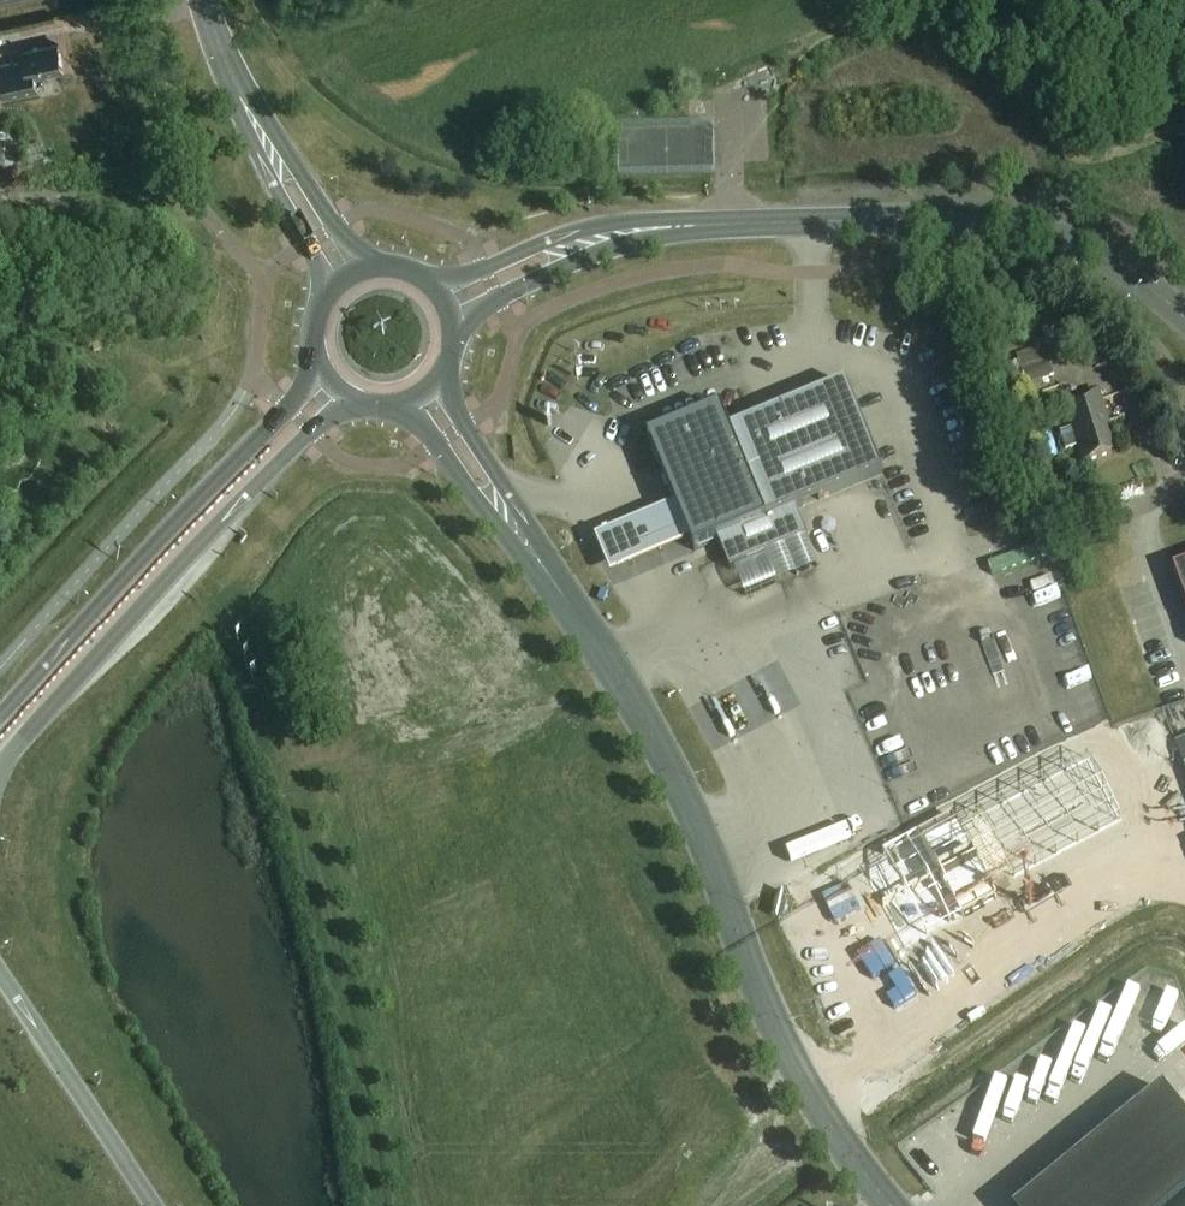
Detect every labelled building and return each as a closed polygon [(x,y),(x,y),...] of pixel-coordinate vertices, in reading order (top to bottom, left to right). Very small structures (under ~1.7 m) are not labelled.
[(26,58),(3,63),(0,64),(0,82),(3,97),(39,90),(36,78),(48,76),(47,72),(64,69),(59,46),(43,49),(25,52),(26,58)] [(646,167),(717,164),(716,121),(648,124),(649,141),(645,141),(646,167)] [(17,171),(20,141),(6,139),(6,138),(0,137),(0,169),(17,171)] [(1017,357),(1027,386),(1019,389),(1022,400),(1035,396),(1032,385),(1055,377),(1048,358),(1040,361),(1036,351),(1017,357)] [(649,440),(695,552),(719,542),(731,571),(733,570),(808,539),(796,510),(883,475),(846,385),(731,432),(722,410),(649,440)] [(1093,404),(1090,396),(1074,401),(1076,409),(1069,412),(1085,464),(1111,455),(1109,447),(1114,445),(1100,401),(1093,404)] [(670,502),(595,533),(611,571),(687,539),(670,502)] [(980,807),(974,797),(882,849),(928,930),(1021,878),(1016,870),(1141,800),(1106,737),(980,807)] [(1176,744),(1179,753),(1184,766),(1184,740),(1177,743),(1176,744)] [(1184,1199),(1184,1116),(1164,1090),(1022,1205),(1176,1205),(1184,1199)]
